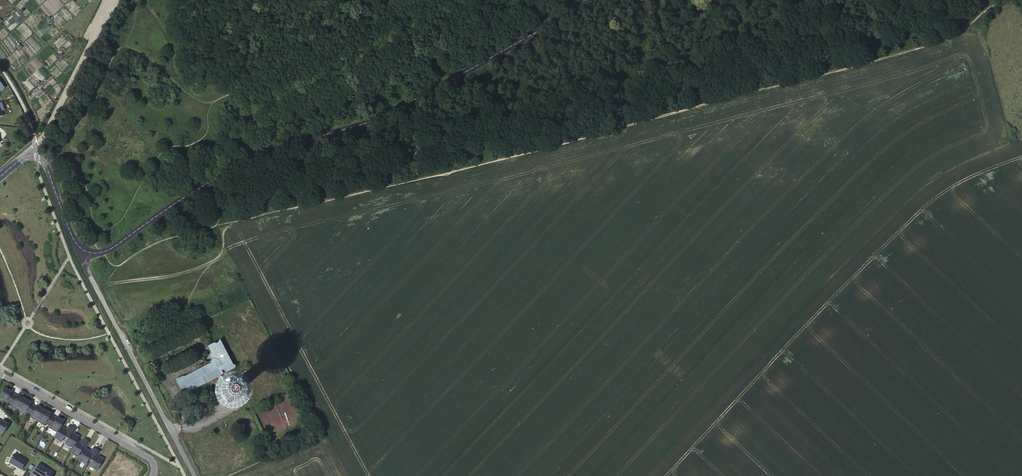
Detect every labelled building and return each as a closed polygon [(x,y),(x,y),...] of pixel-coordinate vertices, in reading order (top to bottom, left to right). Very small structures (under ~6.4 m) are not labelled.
[(217,376),(223,388),(227,387),(220,375),(234,368),(220,341),(209,347),(212,353),(210,357),(214,358),(216,361),(176,381),(183,394),(217,376)] [(9,402),(14,394),(10,391),(11,390),(8,389),(4,387),(0,395),(0,396),(3,398),(2,398),(9,402)] [(227,387),(223,388),(221,393),(222,397),(226,400),(231,400),(235,396),(235,391),(232,388),(227,387)] [(10,405),(17,409),(24,398),(20,396),(17,394),(16,395),(14,394),(9,402),(11,403),(10,405)] [(24,398),(17,409),(25,414),(26,412),(28,413),(33,405),(30,403),(31,402),(27,400),(24,398)] [(29,416),(37,421),(43,409),(40,407),(37,405),(36,406),(33,405),(28,413),(30,414),(29,416)] [(43,409),(37,421),(45,425),(46,423),(48,424),(53,416),(50,414),(50,413),(47,411),(43,409)] [(53,416),(48,424),(50,425),(49,427),(57,432),(60,425),(63,420),(59,418),(56,416),(56,417),(53,416)] [(2,435),(9,424),(5,422),(2,420),(1,421),(0,420),(0,434),(2,435)] [(64,427),(60,425),(57,432),(54,437),(61,441),(64,436),(66,437),(72,427),(68,425),(66,429),(64,428),(64,427)] [(75,428),(72,427),(66,437),(68,438),(65,443),(72,447),(77,439),(79,436),(75,433),(74,434),(72,433),(75,428)] [(77,439),(72,447),(70,451),(78,455),(81,450),(83,451),(85,448),(88,441),(85,439),(82,444),(80,443),(81,442),(77,439)] [(89,450),(85,448),(83,451),(78,459),(85,463),(89,458),(90,459),(96,449),(93,447),(90,452),(88,451),(89,450)] [(100,451),(96,449),(90,459),(92,460),(89,466),(97,470),(103,458),(99,456),(99,457),(97,456),(100,451)] [(22,458),(14,453),(9,462),(21,469),(26,461),(25,460),(22,458)] [(53,473),(38,464),(32,474),(35,475),(36,475),(37,475),(51,475),(53,473)]
